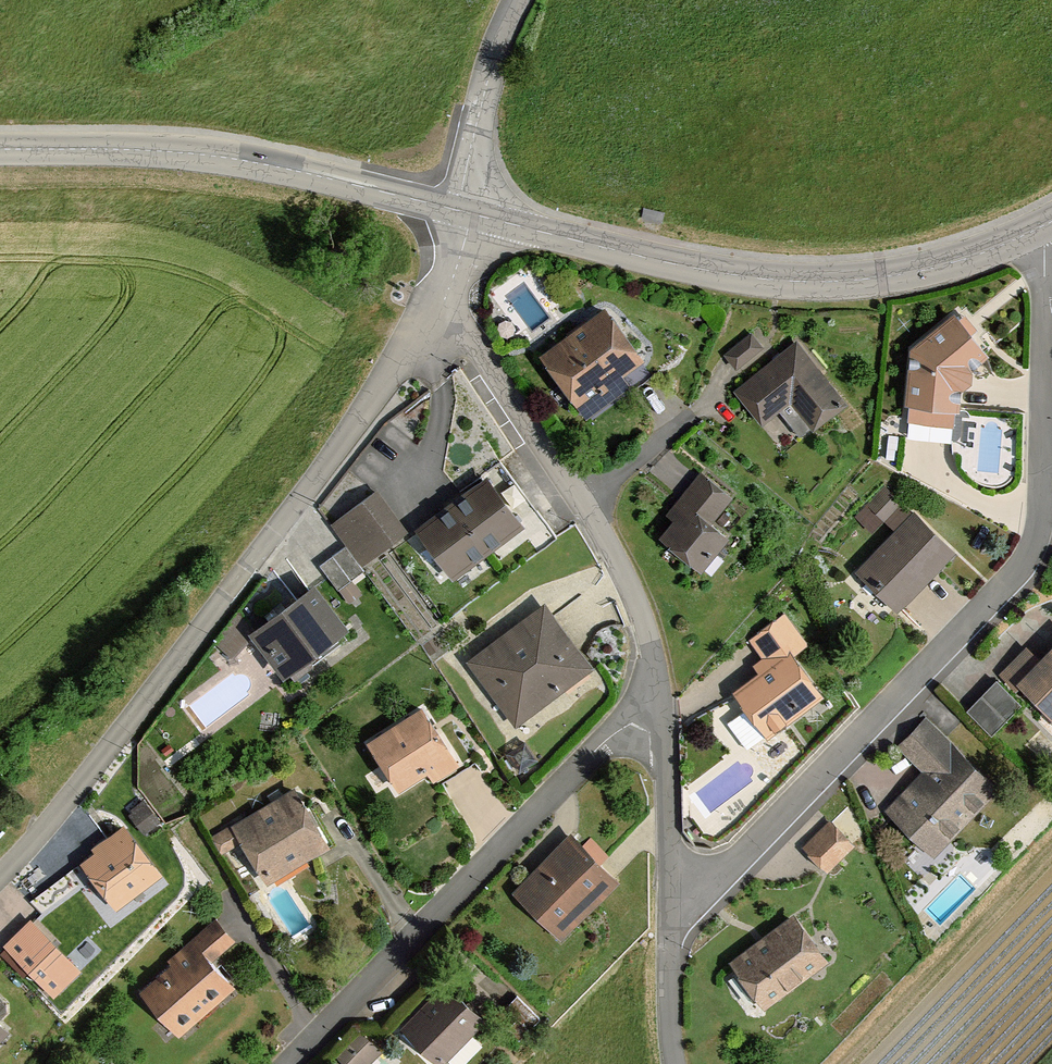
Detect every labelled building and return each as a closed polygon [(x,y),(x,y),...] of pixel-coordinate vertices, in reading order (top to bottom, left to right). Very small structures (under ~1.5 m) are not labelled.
[(991,350),(959,306),(911,347),(905,421),(910,421),(953,425),(956,425),(958,407),(959,387),(970,386),(974,381),(976,368),(972,364),(983,356),(991,350)] [(639,364),(597,307),(527,358),(570,416),(639,364)] [(739,373),(763,353),(753,340),(729,359),(739,373)] [(775,366),(738,396),(747,407),(759,422),(776,408),(784,418),(797,407),(815,430),(847,404),(800,346),(775,366)] [(477,482),(482,488),(488,484),(516,522),(535,547),(552,535),(501,465),(477,482)] [(679,499),(687,505),(709,523),(731,495),(701,471),(679,499)] [(482,488),(422,531),(450,570),(516,522),(488,484),(482,488)] [(367,569),(406,541),(375,498),(336,526),(367,569)] [(687,505),(662,537),(713,576),(726,559),(719,553),(730,539),(709,523),(687,505)] [(955,551),(915,512),(854,575),(893,614),(900,607),(935,571),(955,551)] [(535,547),(516,522),(450,570),(469,595),(535,547)] [(362,573),(346,552),(324,569),(330,578),(339,590),(362,573)] [(294,678),(343,639),(309,596),(290,611),(260,635),(294,678)] [(586,658),(545,603),(514,626),(522,637),(514,643),(505,631),(467,660),(492,693),(504,684),(528,716),(593,668),(586,658)] [(772,666),(793,652),(807,641),(787,613),(752,638),(755,642),(772,666)] [(1022,690),(1044,666),(1027,651),(1001,679),(1017,695),(1022,690)] [(772,666),(733,694),(766,740),(826,698),(793,652),(772,666)] [(1044,666),(1022,690),(1049,715),(1051,711),(1051,658),(1044,666)] [(1021,707),(996,685),(967,716),(992,739),(1021,707)] [(426,706),(367,745),(398,792),(457,753),(426,706)] [(949,738),(928,719),(899,750),(926,776),(889,815),(937,859),(1003,788),(949,738)] [(324,851),(336,845),(322,821),(328,818),(321,805),(313,809),(307,798),(240,836),(244,843),(267,883),(324,851)] [(160,823),(144,801),(128,812),(143,834),(160,823)] [(856,848),(831,823),(805,850),(831,875),(856,848)] [(161,878),(123,825),(104,839),(93,848),(98,854),(84,864),(118,910),(161,878)] [(244,843),(240,836),(234,826),(212,838),(222,855),(244,843)] [(575,840),(570,836),(532,878),(514,897),(564,943),(620,882),(619,880),(604,867),(575,840)] [(796,919),(732,966),(765,1012),(829,966),(796,919)] [(31,920),(3,947),(56,999),(83,971),(35,924),(31,920)] [(191,1029),(237,989),(219,970),(197,945),(143,993),(167,1021),(176,1013),(191,1029)] [(445,987),(400,1037),(418,1052),(423,1046),(442,1063),(451,1063),(487,1024),(468,1008),(445,987)] [(12,1032),(2,1022),(9,1015),(7,1005),(0,999),(0,1045),(12,1032)] [(370,1042),(362,1034),(338,1061),(342,1063),(350,1063),(370,1042)]
